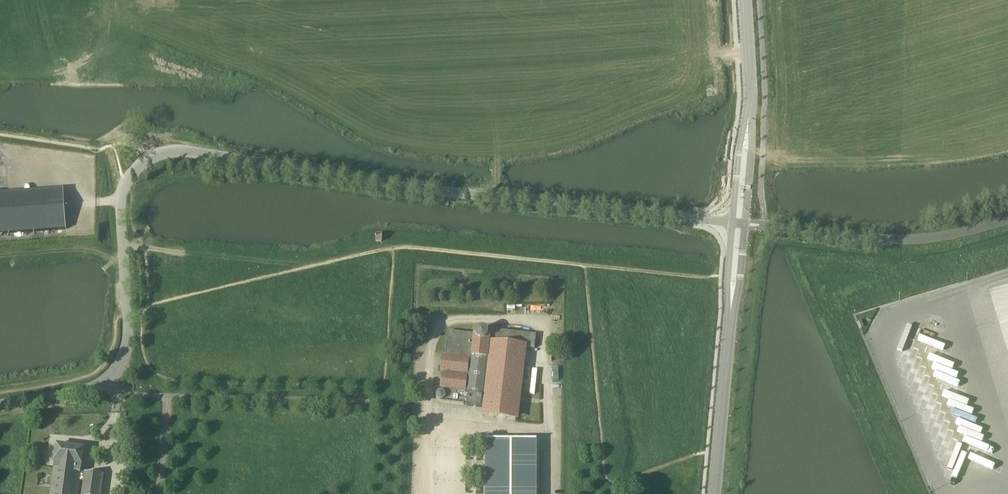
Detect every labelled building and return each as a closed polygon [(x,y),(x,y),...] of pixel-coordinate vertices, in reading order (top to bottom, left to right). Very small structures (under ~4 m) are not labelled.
[(0,194),(0,233),(66,229),(64,189),(0,194)] [(476,334),(476,335),(449,332),(446,354),(447,354),(446,357),(444,372),(445,372),(444,374),(442,389),(443,389),(442,392),(442,391),(442,393),(441,393),(440,393),(439,393),(438,394),(437,395),(437,396),(436,397),(437,398),(437,399),(437,400),(438,401),(440,402),(441,402),(440,403),(464,406),(464,405),(467,405),(467,406),(481,408),(481,407),(484,407),(483,413),(518,417),(520,400),(519,400),(520,398),(522,383),(521,383),(522,381),(524,366),(523,366),(524,363),(526,348),(535,349),(536,335),(493,330),(492,337),(489,336),(489,335),(489,334),(488,334),(488,333),(488,332),(487,331),(486,331),(486,330),(485,330),(484,329),(483,329),(482,329),(480,330),(479,330),(478,331),(477,332),(476,333),(476,334)] [(924,345),(933,346),(932,356),(942,356),(943,342),(925,341),(924,345)] [(949,443),(956,445),(959,435),(953,433),(955,426),(948,424),(940,450),(946,452),(949,443)] [(486,493),(537,493),(537,441),(486,441),(486,493)] [(51,493),(78,493),(80,481),(84,482),(82,493),(101,493),(103,476),(81,473),(84,449),(57,446),(54,470),(51,470),(49,471),(48,476),(50,478),(53,478),(51,493)]
